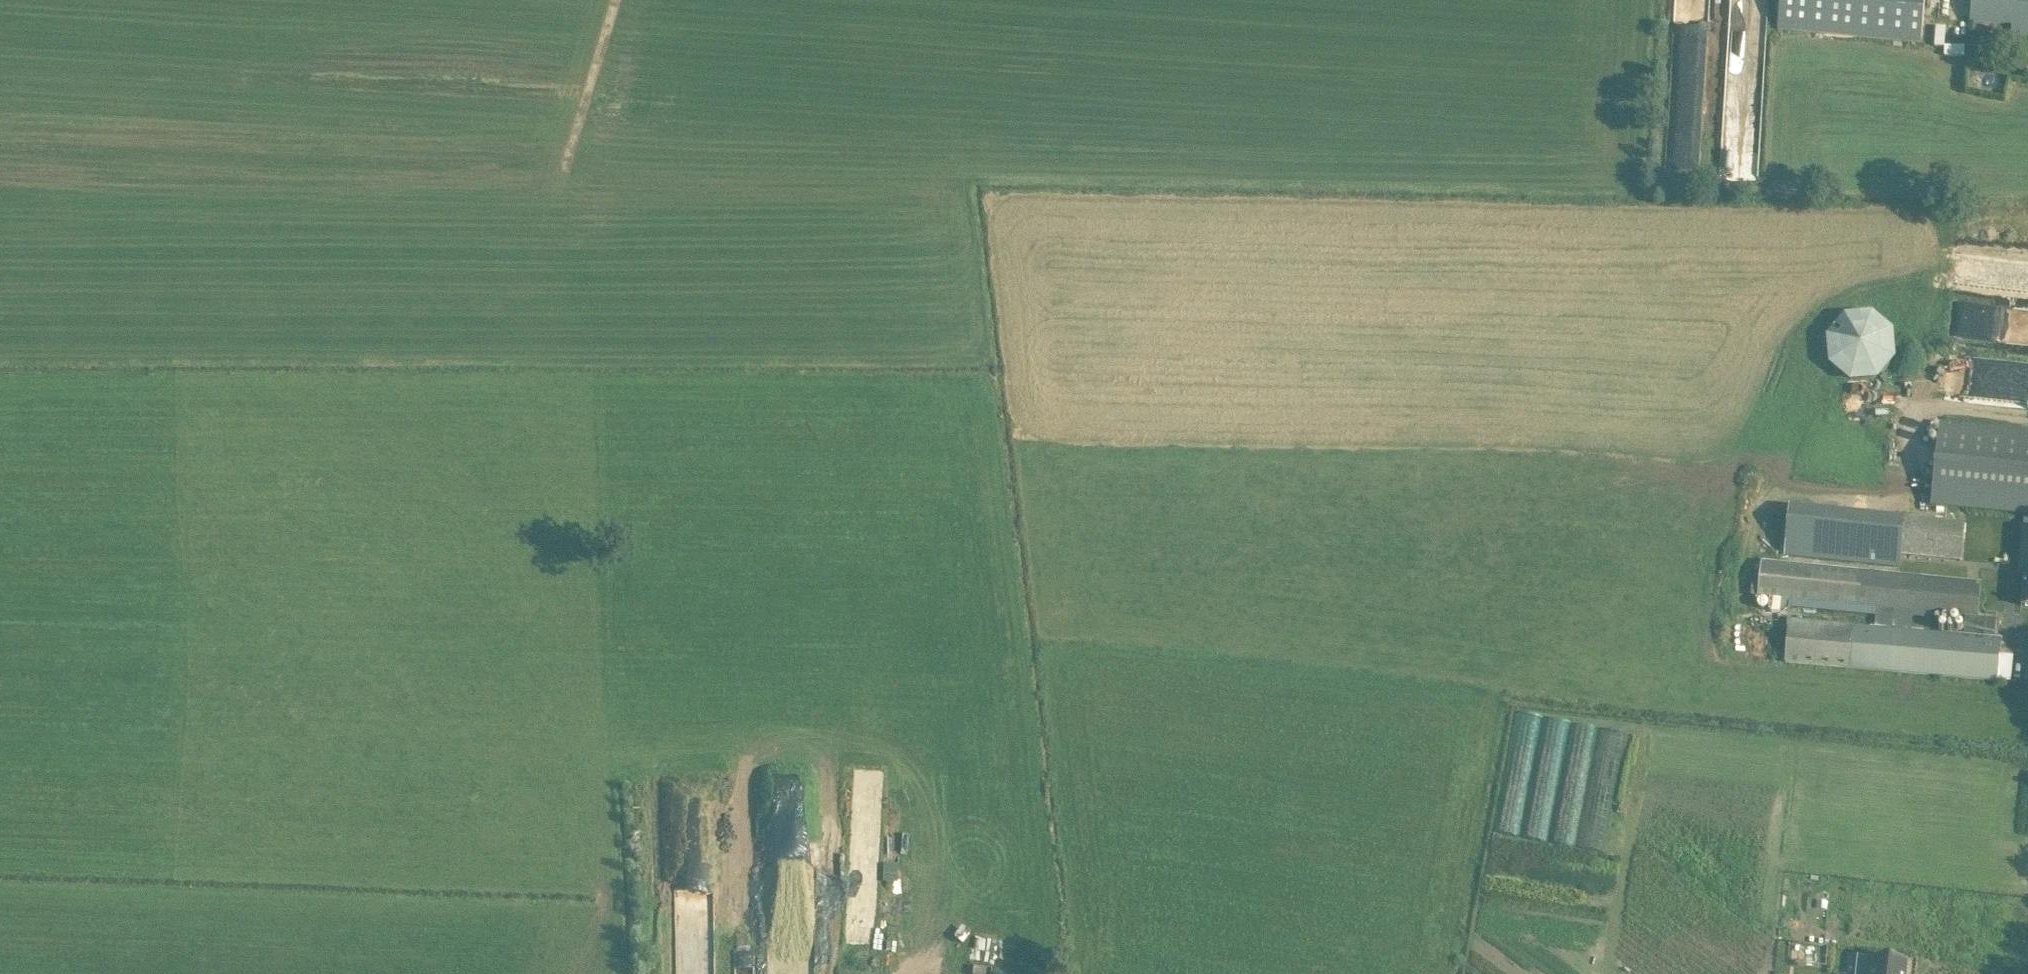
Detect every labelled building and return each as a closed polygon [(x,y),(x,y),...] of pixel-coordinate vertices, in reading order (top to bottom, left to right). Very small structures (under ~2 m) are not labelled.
[(1920,43),(1925,0),(1781,0),(1779,28),(1920,43)] [(1969,20),(1971,20),(2013,24),(2012,35),(2027,37),(2027,0),(1971,0),(1969,20)] [(1728,175),(1759,177),(1767,29),(1736,28),(1728,175)] [(2027,67),(2027,55),(2019,49),(2010,64),(2025,72),(2027,67)] [(1681,78),(1678,154),(1701,155),(1704,79),(1681,78)] [(1984,268),(1985,286),(2027,285),(2027,266),(1984,268)] [(2027,347),(2027,306),(1977,302),(1976,320),(1968,319),(1967,334),(1997,337),(1996,345),(2027,347)] [(1851,381),(1853,381),(1877,378),(1895,358),(1893,331),(1872,313),(1845,315),(1827,336),(1830,363),(1851,381)] [(1960,366),(1959,392),(2027,395),(2027,368),(1960,366)] [(1941,422),(1931,501),(2027,513),(2027,433),(1941,422)] [(1946,558),(1949,525),(1790,508),(1786,538),(1777,537),(1775,552),(1785,553),(1784,556),(1899,568),(1901,553),(1946,558)] [(1977,616),(1978,610),(1981,582),(1761,560),(1757,597),(1964,618),(1963,634),(1789,617),(1785,660),(1995,681),(1999,640),(1995,640),(1997,618),(1977,616)] [(1856,973),(1906,973),(1907,961),(1873,957),(1858,956),(1856,973)]
